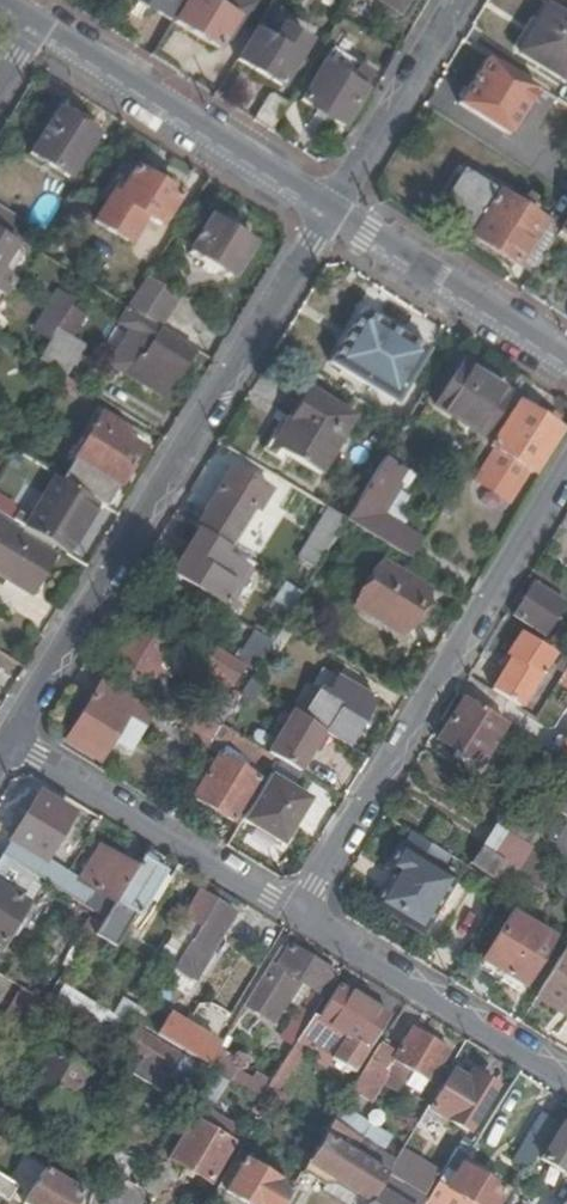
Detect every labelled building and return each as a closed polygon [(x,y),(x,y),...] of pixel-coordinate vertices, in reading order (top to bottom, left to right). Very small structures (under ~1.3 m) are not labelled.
[(174,26),(190,0),(134,0),(174,26)] [(249,0),(190,0),(174,26),(216,52),(224,39),(236,21),(241,25),(255,3),(249,0)] [(398,12),(405,0),(378,0),(398,12)] [(563,86),(566,79),(566,19),(549,8),(518,58),(563,86)] [(241,25),(236,21),(224,39),(230,42),(241,25)] [(273,44),(256,33),(237,64),(278,90),(297,60),(307,45),(282,29),(273,44)] [(322,48),(310,68),(297,90),(305,95),(330,53),(322,48)] [(371,79),(330,53),(305,95),(300,106),(340,130),(371,79)] [(456,104),(509,139),(541,92),(488,56),(456,104)] [(274,100),(266,100),(251,123),(269,135),(286,108),(274,100)] [(545,117),(566,131),(566,112),(553,103),(545,117)] [(66,182),(95,138),(58,113),(29,158),(66,182)] [(135,172),(131,177),(127,173),(93,225),(125,246),(143,220),(157,229),(177,199),(135,172)] [(470,219),(480,225),(474,236),(470,243),(511,270),(515,265),(531,276),(557,236),(459,176),(443,202),(470,219)] [(11,241),(19,229),(0,217),(0,234),(11,241)] [(480,225),(470,219),(464,230),(474,236),(480,225)] [(252,248),(210,222),(188,257),(228,284),(252,248)] [(12,249),(0,241),(0,269),(12,249)] [(337,290),(319,320),(342,334),(360,304),(337,290)] [(57,300),(37,333),(48,340),(54,332),(69,309),(70,308),(57,300)] [(86,321),(69,309),(54,332),(72,344),(86,321)] [(366,319),(360,321),(330,369),(391,408),(424,355),(366,319)] [(193,356),(145,326),(138,338),(149,346),(126,381),(159,403),(171,384),(174,386),(193,356)] [(54,332),(48,340),(33,363),(62,382),(81,350),(72,344),(54,332)] [(459,369),(432,411),(482,443),(508,400),(459,369)] [(82,394),(62,382),(57,389),(77,402),(82,394)] [(405,391),(384,425),(398,434),(419,399),(405,391)] [(310,396),(293,426),(286,422),(263,459),(274,466),(279,459),(321,484),(356,424),(310,396)] [(533,477),(559,434),(518,407),(491,450),(498,454),(480,483),(512,503),(530,475),(533,477)] [(125,435),(101,420),(59,485),(69,491),(71,492),(96,507),(102,511),(122,480),(124,478),(139,453),(121,442),(125,435)] [(404,473),(382,460),(345,523),(344,524),(407,564),(417,548),(419,544),(380,519),(398,489),(396,487),(404,473)] [(267,496),(231,474),(194,532),(200,536),(227,553),(251,515),(254,516),(267,496)] [(71,492),(69,491),(57,510),(43,500),(29,521),(10,509),(3,521),(42,545),(54,553),(65,560),(84,530),(83,530),(96,507),(71,492)] [(326,511),(295,564),(313,575),(344,524),(345,523),(326,511)] [(10,559),(18,547),(0,536),(0,553),(10,559)] [(200,536),(184,561),(238,594),(249,575),(226,561),(230,554),(227,553),(200,536)] [(424,536),(419,544),(417,548),(429,555),(440,562),(447,549),(424,536)] [(50,563),(49,562),(36,554),(25,546),(26,543),(22,540),(18,547),(10,559),(0,553),(0,581),(28,598),(50,563)] [(54,553),(42,545),(36,554),(49,562),(54,553)] [(429,555),(417,548),(407,564),(419,570),(429,555)] [(253,558),(244,552),(239,560),(249,566),(253,558)] [(440,562),(429,555),(419,570),(430,577),(440,562)] [(207,601),(227,612),(238,594),(184,561),(173,580),(191,591),(193,587),(209,598),(207,601)] [(407,644),(433,599),(384,571),(358,614),(407,644)] [(544,636),(562,606),(532,586),(513,617),(544,636)] [(300,597),(284,587),(269,613),(285,623),(300,597)] [(559,626),(545,647),(560,656),(566,646),(566,631),(559,626)] [(291,634),(281,628),(269,649),(263,659),(273,665),(291,634)] [(111,675),(142,694),(165,657),(133,638),(111,675)] [(228,692),(241,673),(251,679),(263,659),(269,649),(253,639),(234,670),(213,658),(202,677),(228,692)] [(501,674),(504,677),(492,695),(519,712),(553,659),(521,639),(508,659),(510,660),(501,674)] [(313,698),(299,721),(324,738),(344,750),(371,705),(336,684),(324,704),(313,698)] [(116,742),(133,752),(153,718),(104,689),(71,744),(103,762),(116,742)] [(234,707),(222,700),(208,723),(220,730),(234,707)] [(436,744),(479,770),(505,728),(461,702),(436,744)] [(177,708),(167,726),(196,743),(207,725),(177,708)] [(299,721),(294,718),(267,761),(270,763),(298,780),(324,738),(299,721)] [(208,723),(207,725),(196,743),(207,750),(213,742),(219,732),(220,730),(208,723)] [(234,741),(219,732),(213,742),(228,750),(234,741)] [(228,750),(226,753),(256,771),(263,759),(234,741),(228,750)] [(216,764),(217,763),(255,786),(262,775),(256,771),(226,753),(228,750),(213,742),(207,750),(204,757),(216,764)] [(207,750),(196,743),(189,755),(201,762),(204,757),(207,750)] [(267,761),(263,759),(256,771),(262,775),(263,775),(270,763),(267,761)] [(231,828),(257,787),(255,786),(217,763),(216,764),(192,805),(231,828)] [(308,807),(269,783),(242,827),(281,851),(308,807)] [(68,822),(39,804),(1,865),(41,890),(103,927),(114,908),(133,876),(100,855),(78,889),(40,866),(68,822)] [(447,875),(391,842),(358,899),(381,912),(386,905),(418,924),(447,875)] [(472,870),(492,882),(501,866),(482,855),(472,870)] [(141,863),(133,876),(114,908),(137,921),(164,876),(141,863)] [(4,947),(41,890),(1,865),(0,867),(0,945),(4,947)] [(237,919),(214,905),(154,1003),(168,1011),(174,1001),(185,1007),(237,919)] [(516,990),(547,942),(508,919),(478,968),(516,990)] [(89,927),(72,954),(82,960),(99,933),(89,927)] [(328,978),(281,949),(254,994),(274,1007),(290,982),(315,998),(328,978)] [(564,951),(533,1003),(556,1017),(559,1011),(566,1015),(566,953),(564,951)] [(336,983),(328,978),(315,998),(323,1003),(336,983)] [(60,987),(52,1002),(112,1032),(120,1017),(60,987)] [(339,994),(319,1027),(345,1043),(332,1065),(354,1078),(388,1025),(339,994)] [(0,1027),(0,1048),(21,1061),(50,1013),(20,995),(0,1027)] [(556,1017),(566,1024),(566,1015),(559,1011),(556,1017)] [(298,1013),(278,1043),(292,1052),(296,1046),(304,1033),(311,1022),(298,1013)] [(168,1022),(154,1044),(203,1073),(216,1052),(168,1022)] [(311,1022),(304,1033),(328,1049),(320,1062),(322,1063),(330,1068),(332,1065),(345,1043),(319,1027),(311,1022)] [(304,1033),(296,1046),(307,1053),(315,1058),(312,1066),(318,1070),(322,1063),(320,1062),(328,1049),(304,1033)] [(446,1055),(411,1034),(395,1061),(393,1064),(406,1072),(427,1085),(446,1055)] [(190,1098),(201,1078),(133,1037),(123,1053),(141,1065),(132,1083),(161,1100),(169,1086),(190,1098)] [(296,1046),(292,1052),(266,1093),(278,1101),(307,1053),(296,1046)] [(65,1126),(90,1084),(42,1055),(7,1111),(37,1130),(46,1115),(65,1126)] [(395,1061),(386,1056),(378,1069),(387,1074),(393,1064),(395,1061)] [(207,1075),(210,1076),(229,1088),(259,1106),(266,1095),(214,1064),(207,1075)] [(378,1069),(369,1064),(344,1106),(354,1113),(360,1104),(366,1107),(387,1074),(378,1069)] [(406,1072),(393,1064),(387,1074),(400,1082),(406,1072)] [(229,1088),(210,1076),(197,1098),(216,1110),(229,1088)] [(452,1077),(429,1114),(464,1136),(491,1092),(474,1081),(470,1088),(452,1077)] [(266,1093),(266,1095),(259,1106),(267,1111),(279,1118),(286,1105),(278,1101),(266,1093)] [(539,1118),(521,1147),(538,1158),(557,1129),(539,1118)] [(208,1188),(232,1149),(191,1124),(168,1165),(208,1188)] [(349,1139),(330,1128),(321,1143),(339,1154),(349,1139)] [(541,1164),(563,1178),(566,1172),(566,1132),(563,1129),(541,1164)] [(387,1143),(369,1132),(360,1146),(379,1157),(387,1143)] [(360,1146),(349,1139),(339,1154),(351,1161),(360,1146)] [(339,1154),(321,1143),(300,1177),(324,1191),(339,1184),(371,1203),(375,1195),(383,1182),(384,1181),(351,1161),(339,1154)] [(360,1146),(351,1161),(384,1181),(385,1180),(394,1165),(379,1157),(360,1146)] [(385,1180),(424,1203),(426,1203),(444,1175),(451,1163),(441,1157),(426,1179),(397,1161),(394,1165),(385,1180)] [(225,1198),(234,1203),(284,1203),(289,1196),(244,1168),(225,1198)] [(444,1175),(426,1203),(453,1203),(456,1198),(466,1203),(495,1203),(502,1193),(462,1169),(454,1181),(444,1175)] [(45,1180),(29,1203),(79,1203),(80,1203),(45,1180)] [(13,1195),(0,1187),(0,1203),(7,1203),(13,1195)] [(375,1195),(371,1203),(370,1203),(389,1203),(375,1195)]
